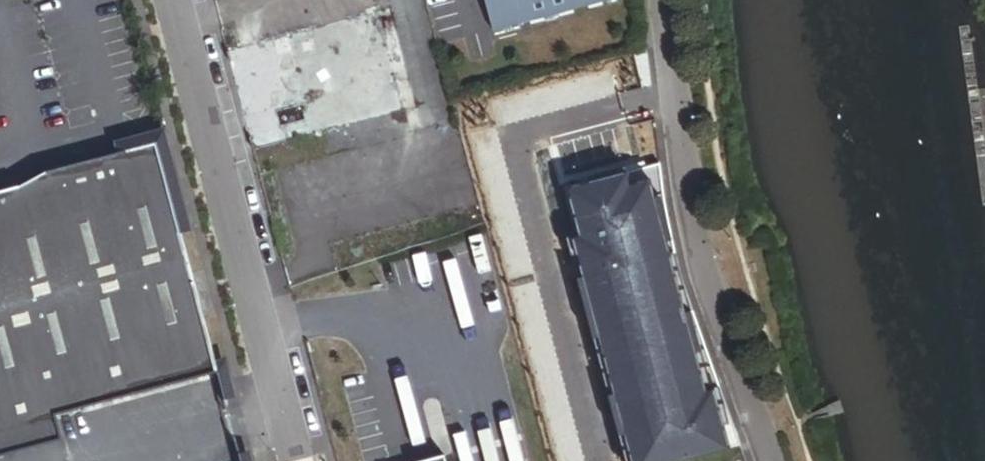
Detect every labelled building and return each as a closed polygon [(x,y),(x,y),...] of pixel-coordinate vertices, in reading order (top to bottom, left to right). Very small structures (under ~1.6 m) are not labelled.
[(490,37),(636,0),(481,0),(490,37)] [(404,74),(402,65),(390,68),(392,77),(404,74)] [(73,418),(218,380),(158,149),(47,178),(21,191),(0,197),(0,437),(73,418)] [(79,442),(73,418),(0,437),(0,460),(5,460),(79,442)]
